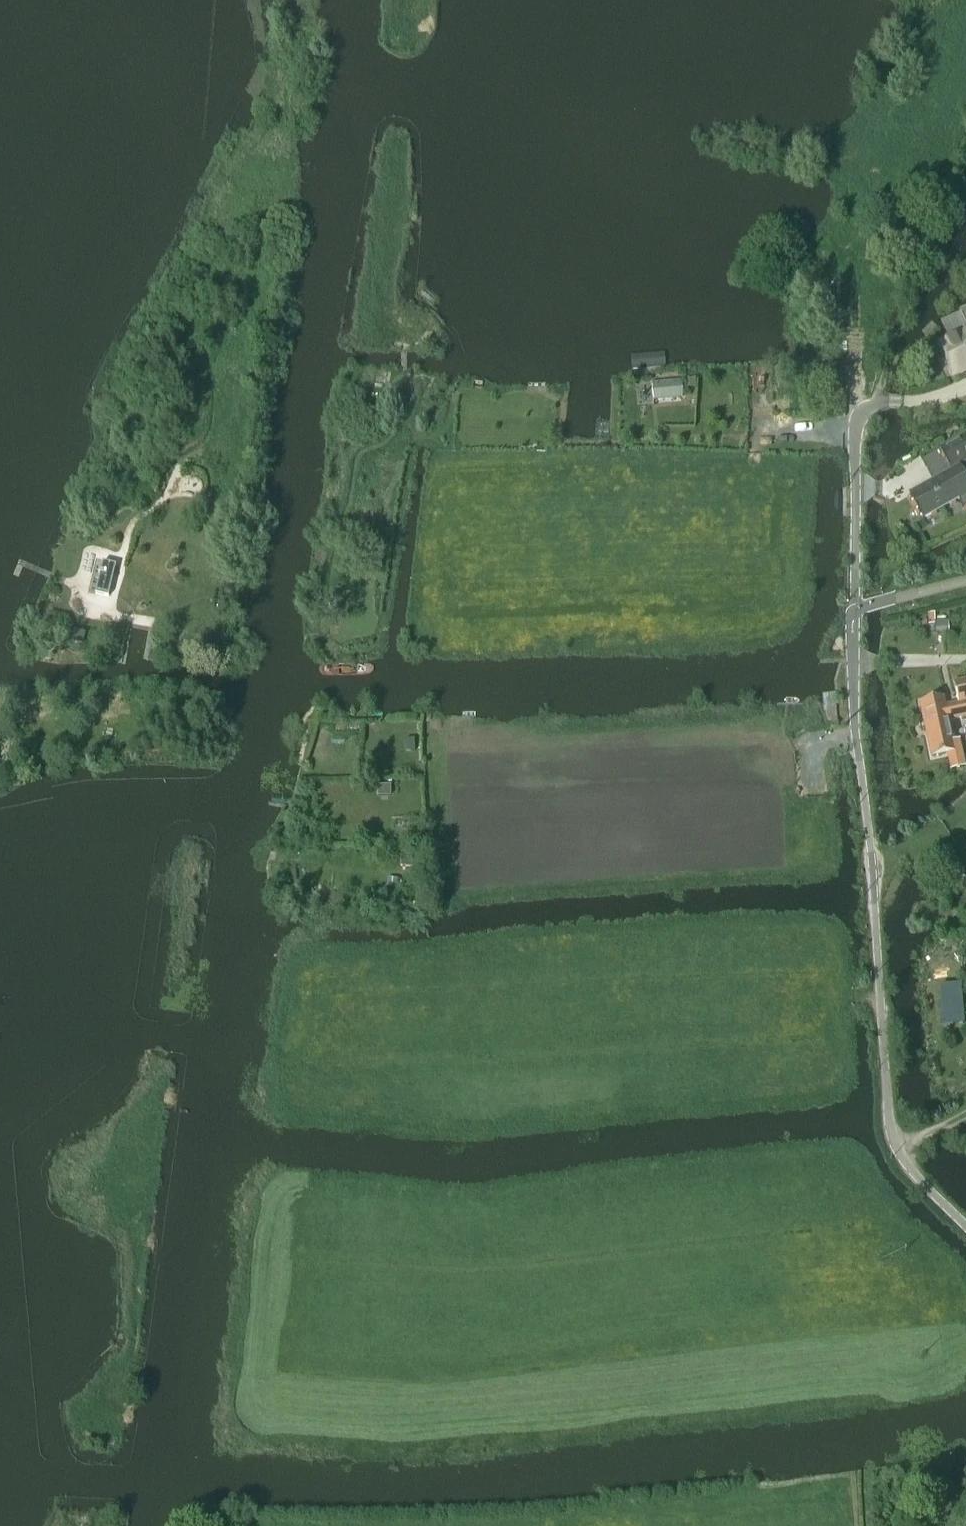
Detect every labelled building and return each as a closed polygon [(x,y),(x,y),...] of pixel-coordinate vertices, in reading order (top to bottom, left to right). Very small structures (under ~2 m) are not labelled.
[(965,371),(965,306),(958,310),(959,313),(941,322),(949,340),(939,345),(954,377),(965,371)] [(654,402),(672,400),(671,383),(653,385),(654,402)] [(910,497),(922,519),(958,499),(963,508),(965,506),(965,478),(963,473),(965,471),(965,435),(939,450),(952,474),(910,497)] [(88,592),(96,594),(107,597),(108,596),(107,595),(114,565),(115,566),(115,565),(103,562),(96,560),(88,592)] [(935,624),(935,633),(949,632),(948,621),(935,622),(934,613),(929,613),(929,624),(935,624)] [(922,704),(933,760),(950,756),(953,771),(965,769),(960,742),(956,742),(952,721),(965,718),(965,681),(956,683),(961,704),(950,706),(948,698),(922,704)] [(405,740),(405,752),(415,752),(414,739),(405,740)] [(391,786),(377,786),(378,797),(391,797),(391,786)] [(403,857),(402,867),(411,867),(412,858),(403,857)] [(942,1010),(943,1026),(964,1024),(960,984),(950,985),(952,1010),(942,1010)]
